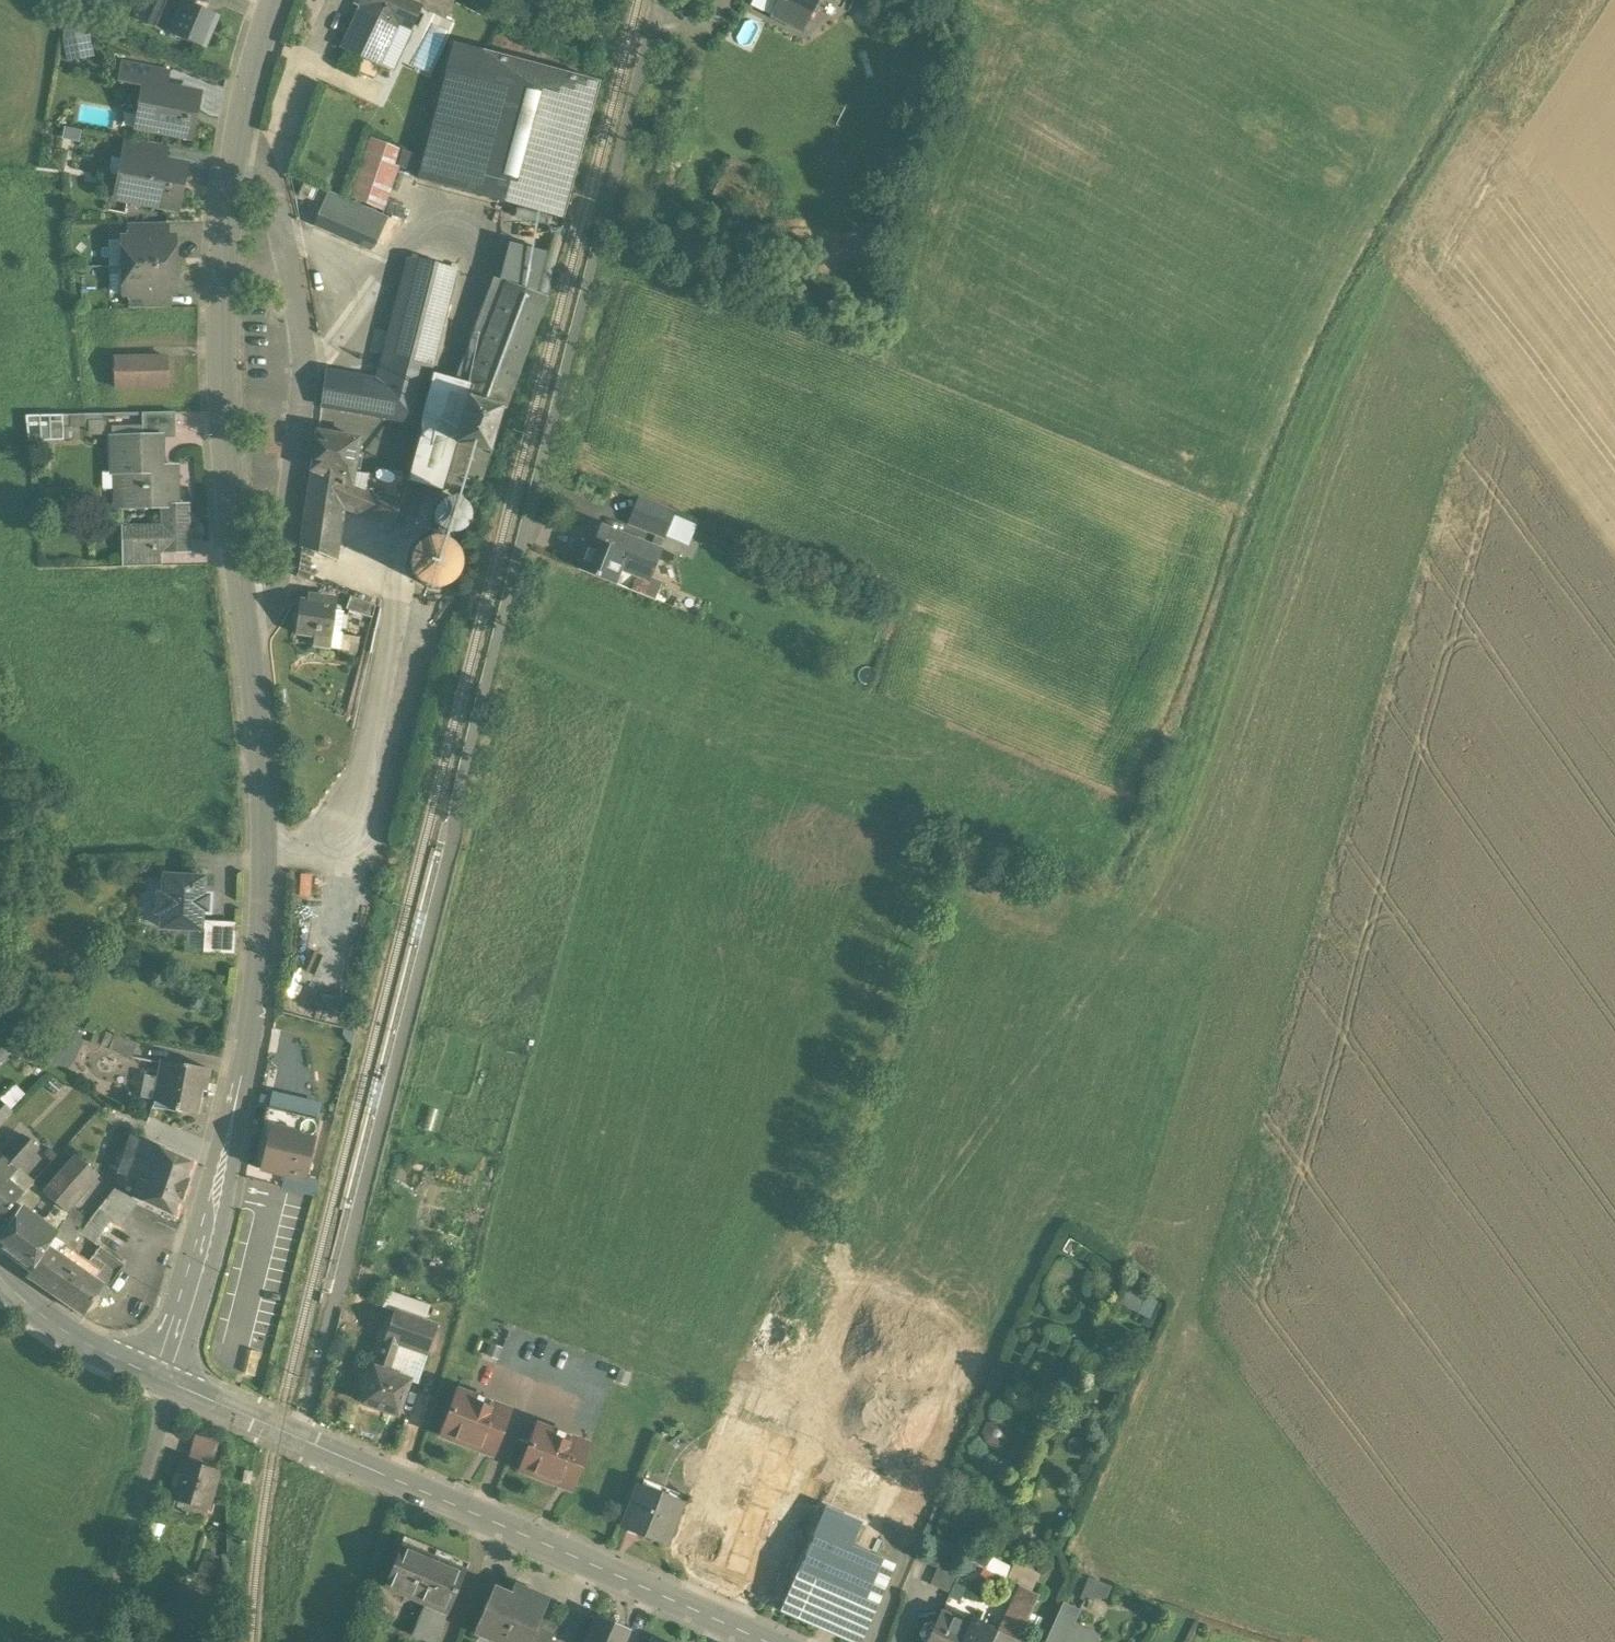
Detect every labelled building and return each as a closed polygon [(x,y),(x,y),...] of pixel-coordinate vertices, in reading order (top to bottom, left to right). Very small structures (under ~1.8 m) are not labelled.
[(355,4),(360,7),(341,48),(362,58),(366,49),(383,57),(398,25),(410,30),(420,8),(421,6),(408,0),(357,0),(355,4)] [(421,6),(420,8),(445,20),(455,0),(408,0),(421,6)] [(786,0),(782,0),(774,15),(775,16),(776,16),(801,28),(801,27),(804,21),(805,22),(810,12),(786,0)] [(810,12),(815,3),(817,0),(786,0),(810,12)] [(218,17),(185,2),(176,23),(171,33),(204,48),(218,17)] [(176,23),(161,16),(156,27),(171,33),(176,23)] [(594,84),(454,45),(423,159),(419,175),(418,179),(559,217),(594,84)] [(167,72),(123,63),(119,83),(144,88),(145,85),(164,89),(167,72)] [(164,89),(145,85),(144,88),(137,127),(190,137),(198,96),(164,89)] [(167,146),(126,139),(122,158),(129,159),(129,157),(164,163),(167,146)] [(398,167),(403,151),(369,140),(348,198),(383,212),(398,167)] [(423,159),(403,151),(398,167),(419,175),(423,159)] [(164,163),(129,157),(129,159),(125,181),(130,182),(126,200),(177,209),(185,167),(164,163)] [(318,190),(303,184),(298,195),(313,201),(318,190)] [(401,225),(328,193),(313,226),(387,258),(401,225)] [(167,224),(129,224),(129,238),(167,238),(167,224)] [(552,228),(534,292),(536,294),(539,295),(543,296),(546,295),(564,231),(562,229),(559,228),(555,227),(552,228)] [(129,238),(126,239),(122,239),(123,267),(174,266),(174,238),(129,238)] [(541,262),(517,253),(505,283),(530,292),(541,262)] [(454,270),(413,259),(382,383),(374,415),(416,423),(429,373),(454,270)] [(174,266),(123,267),(123,295),(130,295),(168,294),(175,294),(174,266)] [(530,292),(505,283),(467,385),(472,387),(508,401),(546,298),(530,292)] [(168,294),(130,295),(130,309),(168,308),(168,294)] [(167,358),(114,359),(115,388),(168,387),(167,358)] [(346,376),(326,372),(320,406),(340,410),(346,376)] [(467,385),(429,373),(416,423),(421,427),(407,476),(408,476),(407,482),(442,492),(448,475),(446,474),(469,399),(472,387),(467,385)] [(382,383),(346,376),(340,410),(374,415),(382,383)] [(508,401),(472,387),(469,399),(501,409),(508,401)] [(501,409),(469,399),(446,474),(448,475),(479,484),(501,409)] [(174,413),(142,414),(142,437),(161,437),(161,439),(175,438),(174,413)] [(28,441),(78,440),(78,416),(27,418),(28,441)] [(358,439),(317,432),(312,471),(351,487),(353,473),(358,439)] [(142,437),(111,438),(112,474),(121,474),(121,508),(163,507),(176,507),(177,506),(176,473),(161,474),(161,439),(161,437),(142,437)] [(351,487),(312,471),(301,548),(334,561),(342,506),(351,487)] [(407,476),(377,471),(376,477),(353,473),(351,487),(342,506),(395,528),(407,482),(408,476),(407,476)] [(674,511),(640,498),(629,526),(662,539),(674,511)] [(467,524),(469,517),(467,510),(463,504),(457,500),(451,499),(444,501),(438,505),(434,510),(433,517),(434,524),(438,530),(444,534),(451,535),(458,534),(464,530),(467,524)] [(176,507),(163,507),(163,526),(155,534),(149,534),(144,528),(129,529),(129,552),(161,552),(164,552),(171,545),(178,552),(188,551),(187,506),(177,506),(176,507)] [(658,552),(602,529),(597,543),(626,555),(653,565),(658,552)] [(459,573),(461,563),(459,553),(453,545),(445,539),(435,537),(425,539),(417,545),(411,553),(409,563),(411,573),(417,582),(426,587),(436,589),(445,587),(454,581),(459,573)] [(597,543),(589,540),(578,570),(614,585),(621,569),(626,555),(597,543)] [(161,552),(129,552),(130,567),(161,566),(161,552)] [(653,565),(626,555),(621,569),(637,575),(647,580),(653,565)] [(637,575),(621,569),(614,585),(630,591),(637,575)] [(647,580),(637,575),(630,591),(655,601),(661,585),(647,580)] [(375,606),(351,597),(346,609),(372,619),(375,606)] [(336,606),(300,601),(296,634),(314,637),(313,646),(330,649),(332,634),(338,635),(340,622),(333,621),(336,606)] [(204,878),(164,876),(163,895),(157,895),(156,914),(161,914),(161,928),(201,930),(201,921),(202,911),(206,911),(207,897),(203,897),(204,878)] [(236,923),(201,921),(201,930),(204,930),(203,953),(235,955),(236,923)] [(136,1045),(114,1036),(109,1050),(131,1058),(136,1045)] [(210,1070),(162,1061),(160,1069),(165,1070),(159,1103),(175,1106),(174,1112),(177,1112),(177,1111),(196,1114),(201,1091),(205,1092),(206,1091),(205,1090),(208,1071),(209,1071),(210,1070)] [(13,1113),(5,1105),(0,1111),(0,1127),(13,1113)] [(319,1121),(267,1109),(253,1167),(262,1169),(271,1130),(313,1140),(304,1179),(305,1180),(319,1121)] [(313,1140),(271,1130),(262,1169),(304,1179),(313,1140)] [(0,1160),(0,1176),(7,1182),(37,1148),(22,1135),(0,1160)] [(156,1147),(132,1137),(119,1171),(139,1180),(143,1182),(156,1147)] [(194,1165),(156,1147),(143,1182),(139,1180),(132,1198),(138,1201),(176,1219),(194,1165)] [(75,1155),(42,1192),(66,1213),(98,1176),(75,1155)] [(22,1195),(7,1182),(0,1176),(0,1221),(22,1195)] [(115,1190),(98,1211),(110,1220),(119,1226),(138,1201),(132,1198),(115,1190)] [(21,1207),(0,1240),(0,1249),(30,1271),(46,1246),(55,1233),(21,1207)] [(87,1224),(70,1210),(63,1221),(81,1233),(87,1224)] [(98,1211),(88,1223),(87,1224),(81,1233),(80,1235),(83,1237),(94,1244),(110,1220),(98,1211)] [(81,1233),(63,1221),(55,1233),(46,1246),(57,1254),(62,1246),(72,1252),(83,1237),(80,1235),(81,1233)] [(72,1252),(62,1246),(57,1254),(46,1246),(30,1271),(26,1276),(83,1316),(97,1294),(102,1286),(103,1285),(94,1279),(99,1271),(72,1252)] [(124,1265),(100,1248),(93,1258),(117,1275),(124,1265)] [(110,1292),(102,1286),(97,1294),(105,1299),(110,1292)] [(437,1326),(394,1311),(383,1341),(427,1355),(437,1326)] [(427,1355),(383,1341),(374,1368),(409,1380),(409,1381),(417,1383),(427,1355)] [(409,1380),(374,1368),(371,1376),(364,1373),(359,1387),(367,1389),(362,1404),(397,1416),(409,1381),(409,1380)] [(509,1410),(458,1391),(441,1437),(492,1456),(509,1410)] [(588,1445),(537,1426),(519,1472),(570,1490),(588,1445)] [(219,1472),(183,1461),(172,1499),(208,1510),(219,1472)] [(677,1559),(766,1595),(800,1509),(720,1477),(712,1473),(677,1559)] [(683,1496),(645,1480),(625,1527),(664,1543),(683,1496)] [(781,1612),(850,1641),(862,1641),(895,1565),(851,1546),(862,1522),(825,1507),(781,1612)] [(404,1538),(384,1587),(425,1604),(412,1636),(426,1641),(435,1641),(467,1564),(404,1538)] [(1010,1570),(990,1560),(985,1569),(1006,1580),(1010,1570)] [(1082,1594),(1103,1600),(1107,1585),(1086,1580),(1082,1594)] [(493,1587),(474,1633),(494,1641),(530,1641),(540,1620),(548,1600),(525,1590),(521,1599),(493,1587)] [(1000,1637),(1011,1641),(1016,1641),(1037,1596),(1022,1589),(1002,1632),(1000,1637)] [(1046,1641),(1065,1641),(1072,1627),(1079,1612),(1063,1604),(1046,1641)] [(940,1614),(935,1624),(931,1622),(923,1625),(918,1634),(921,1641),(922,1641),(1011,1641),(1000,1637),(994,1634),(988,1631),(990,1626),(974,1619),(970,1627),(940,1614)] [(598,1618),(588,1641),(623,1641),(628,1631),(598,1618)] [(530,1641),(550,1641),(557,1627),(540,1620),(530,1641)] [(1072,1627),(1065,1641),(1097,1641),(1098,1639),(1072,1627)]
